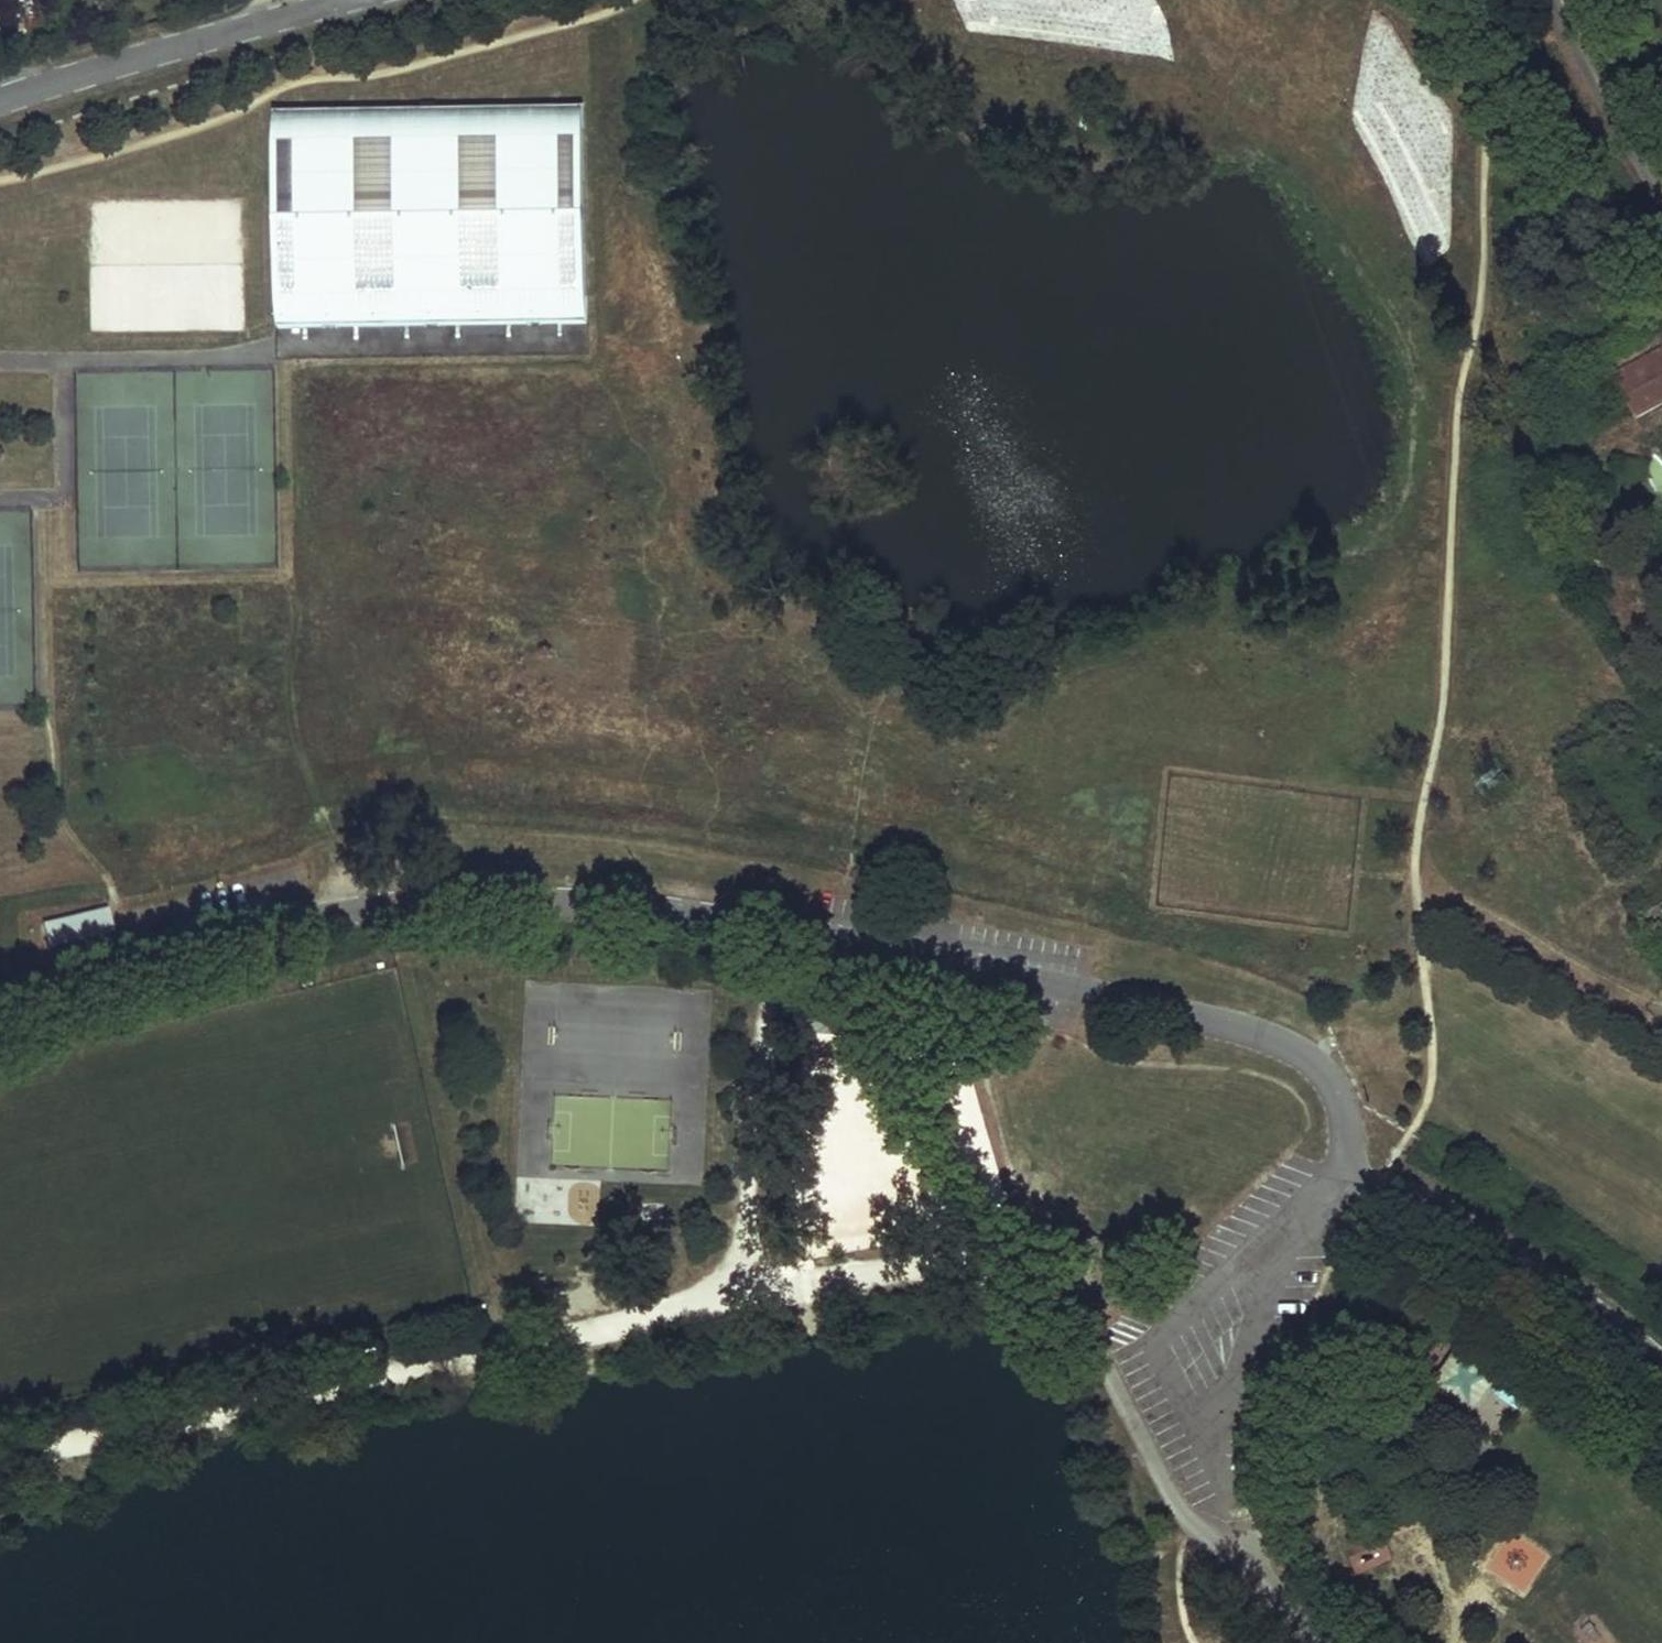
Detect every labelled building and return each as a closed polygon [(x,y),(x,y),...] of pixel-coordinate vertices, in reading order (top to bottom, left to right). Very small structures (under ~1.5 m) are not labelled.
[(586,324),(583,102),(275,106),(278,328),(586,324)] [(1661,352),(1661,344),(1657,335),(1606,363),(1614,378),(1661,352)] [(1614,378),(1637,419),(1661,405),(1661,352),(1614,378)] [(112,933),(107,909),(42,924),(47,948),(112,933)] [(1524,1594),(1540,1552),(1506,1538),(1489,1581),(1524,1594)]
